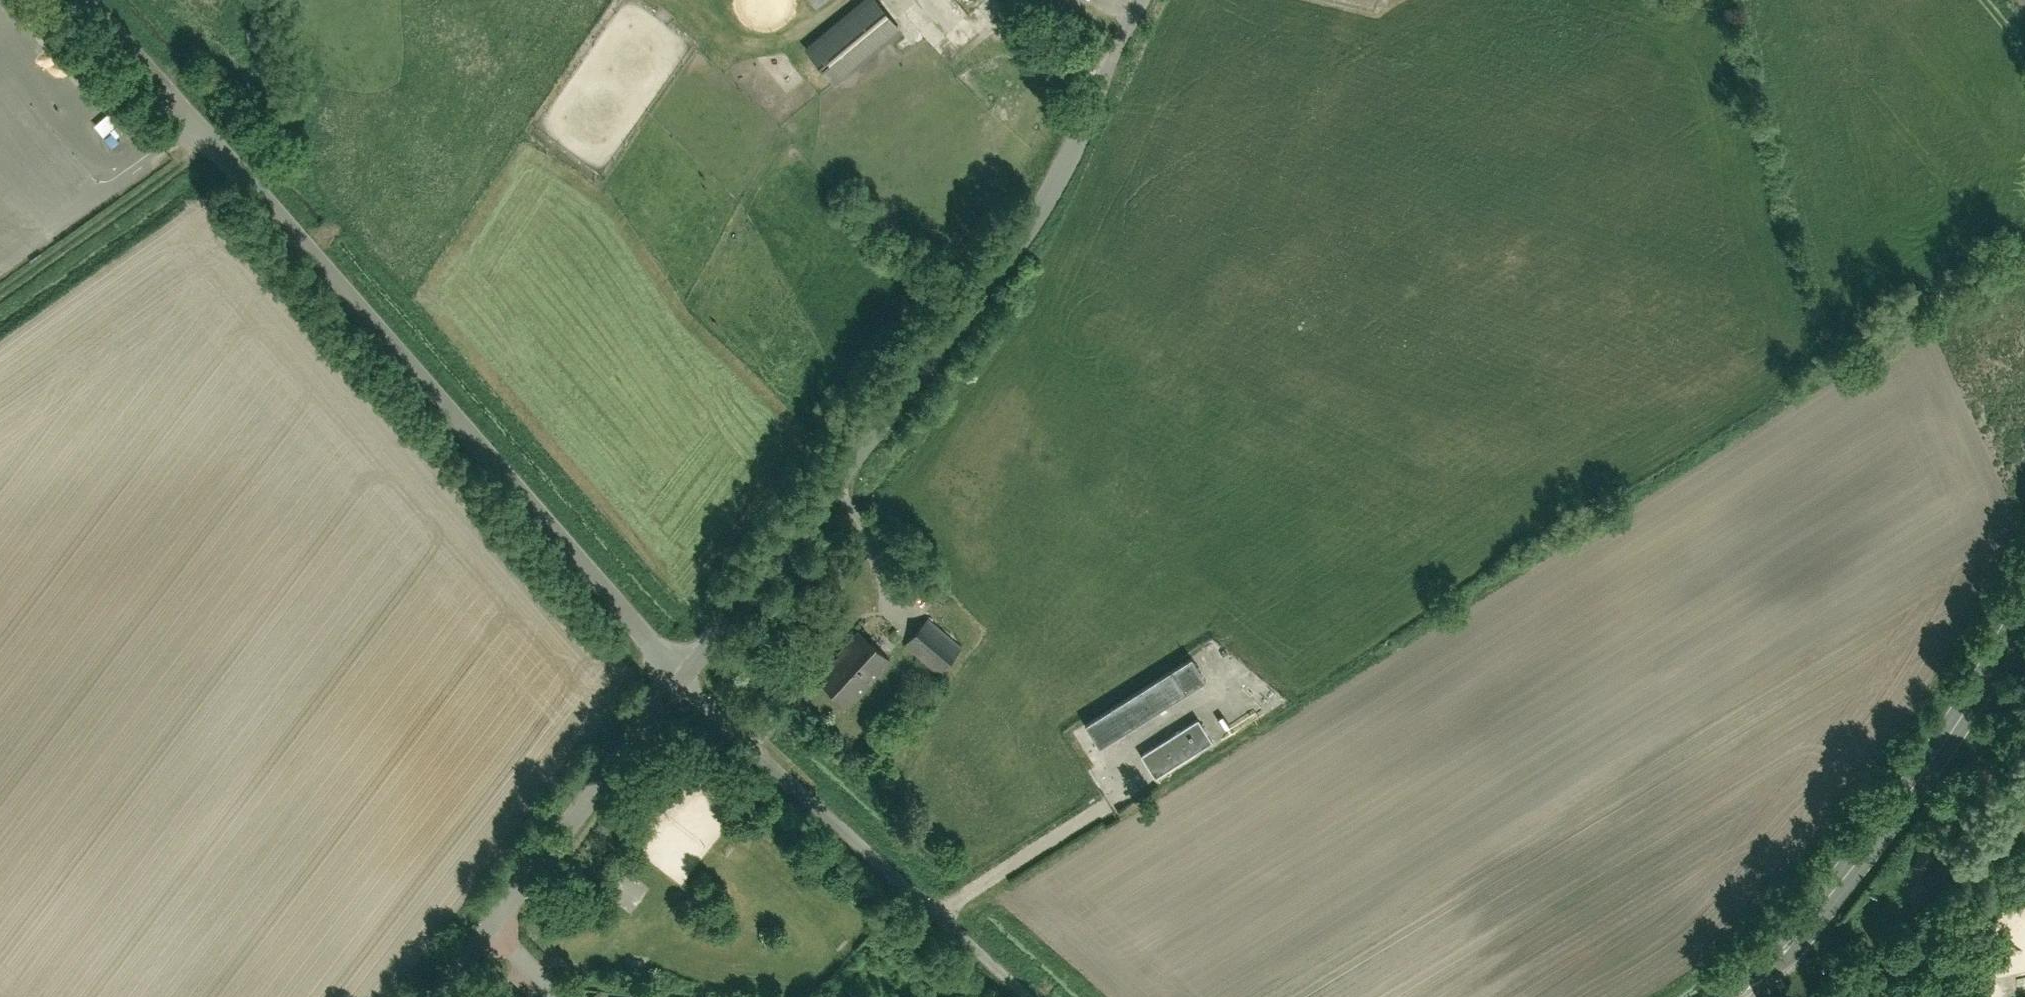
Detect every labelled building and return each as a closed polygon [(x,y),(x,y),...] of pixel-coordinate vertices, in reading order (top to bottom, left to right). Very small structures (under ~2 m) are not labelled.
[(838,85),(904,31),(878,0),(869,0),(809,49),(838,85)] [(819,10),(832,0),(811,0),(819,10)] [(926,614),(900,639),(931,672),(957,647),(926,614)] [(848,706),(891,660),(858,631),(837,654),(840,657),(819,679),(848,706)] [(1186,659),(1078,725),(1092,747),(1199,681),(1186,659)] [(1194,718),(1137,754),(1151,777),(1208,741),(1194,718)]
